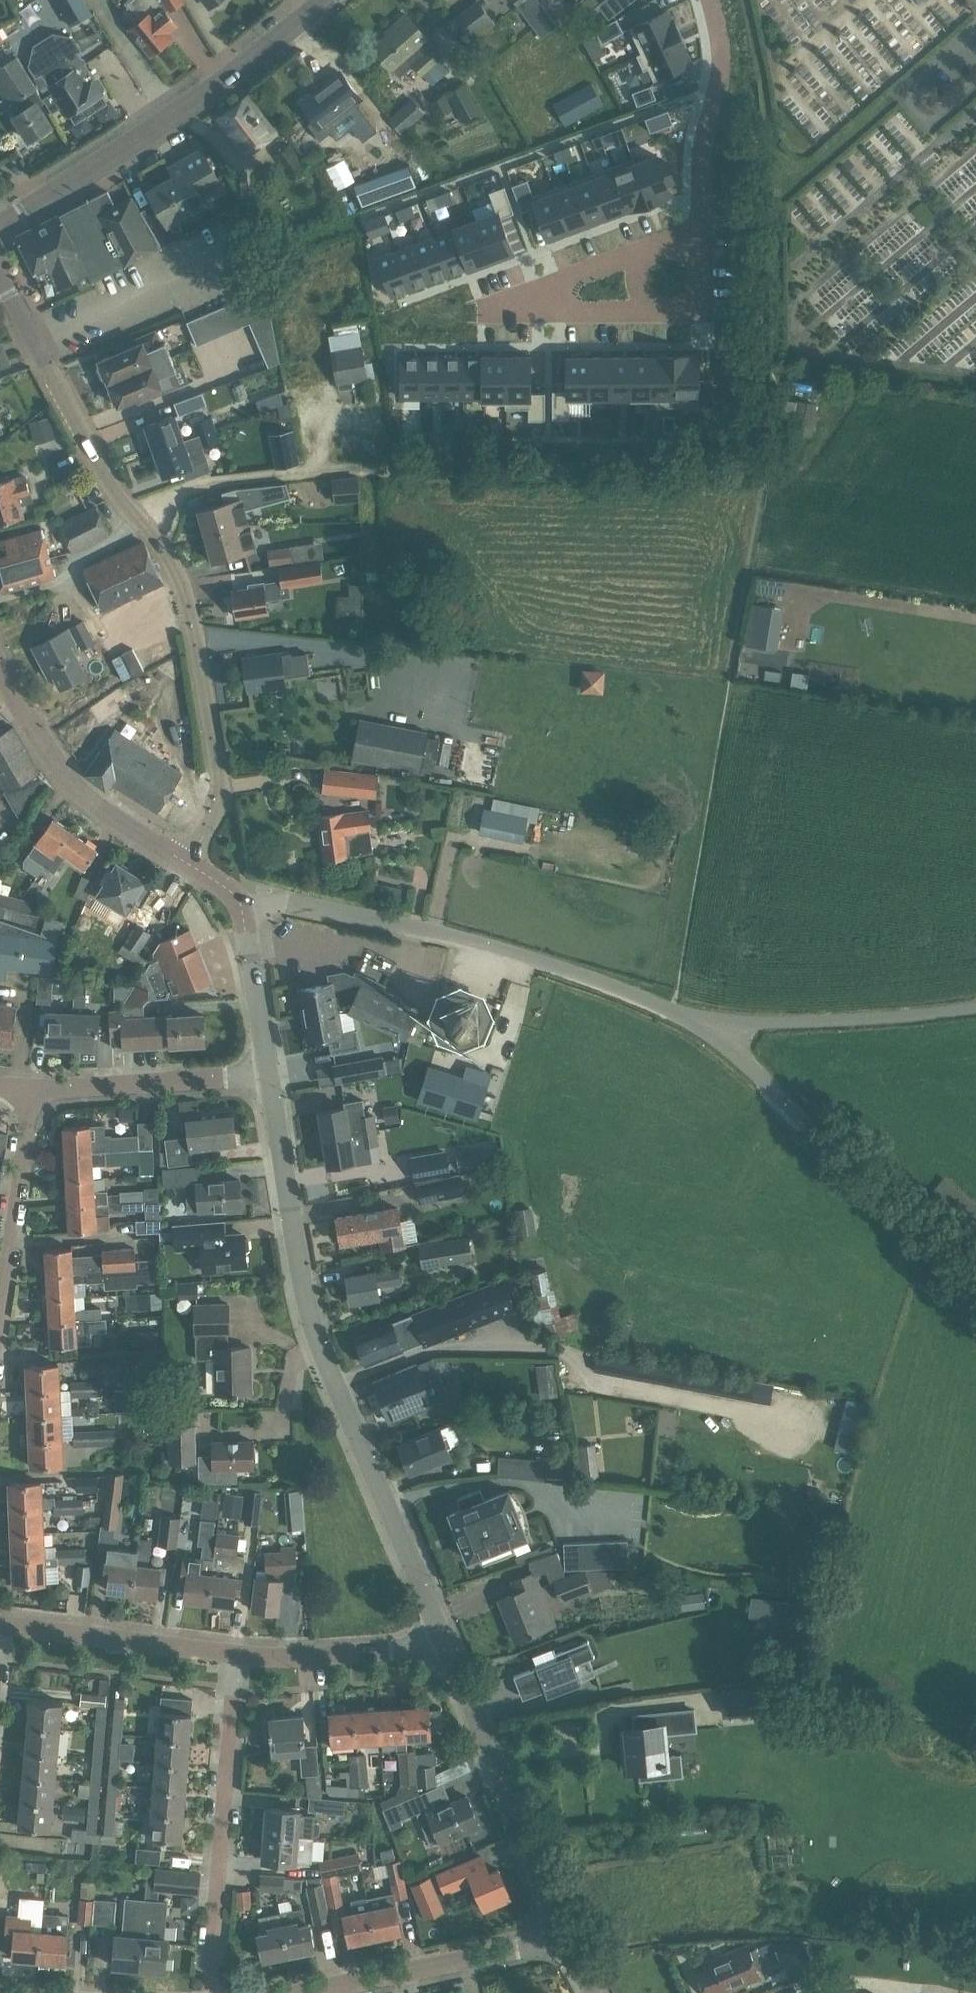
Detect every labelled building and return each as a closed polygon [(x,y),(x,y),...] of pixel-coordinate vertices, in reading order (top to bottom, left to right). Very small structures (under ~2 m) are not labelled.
[(91,14),(83,0),(56,0),(70,26),(91,14)] [(126,4),(129,8),(122,13),(133,27),(129,30),(150,56),(172,38),(168,33),(177,26),(155,0),(131,0),(126,4)] [(169,11),(183,2),(182,0),(163,0),(169,11)] [(469,39),(472,42),(495,25),(492,21),(494,20),(479,0),(478,0),(454,19),(469,39)] [(517,6),(535,29),(551,17),(538,0),(526,0),(517,6)] [(598,4),(609,19),(623,8),(617,0),(604,0),(598,4)] [(860,21),(877,5),(873,0),(868,0),(853,14),(860,21)] [(667,11),(630,28),(641,53),(642,54),(680,37),(672,21),(671,21),(667,11)] [(427,39),(407,15),(370,46),(391,70),(410,54),(416,60),(412,64),(423,76),(427,80),(443,66),(439,62),(444,57),(432,43),(434,42),(430,37),(427,39)] [(617,19),(596,31),(603,43),(624,31),(617,19)] [(597,39),(593,32),(582,38),(586,45),(597,39)] [(42,100),(51,114),(61,107),(68,117),(107,92),(81,50),(84,49),(76,37),(65,34),(36,53),(35,66),(40,75),(39,76),(47,88),(48,87),(52,94),(42,100)] [(641,53),(637,55),(644,70),(648,68),(654,80),(691,63),(686,53),(687,53),(680,37),(642,54),(641,53)] [(30,142),(51,128),(38,109),(45,104),(36,91),(37,91),(17,59),(0,69),(0,82),(15,105),(17,104),(23,113),(14,118),(30,142)] [(321,129),(348,108),(363,130),(376,121),(386,114),(359,78),(350,85),(340,74),(321,88),(323,90),(303,105),(310,115),(305,119),(315,131),(320,128),(321,129)] [(594,85),(593,83),(553,104),(565,126),(604,106),(594,86),(594,85)] [(463,122),(480,113),(465,84),(447,94),(463,122)] [(651,86),(633,93),(638,106),(656,99),(651,86)] [(438,118),(450,111),(453,109),(445,95),(430,104),(438,118)] [(246,156),(265,142),(275,134),(248,97),(218,119),(246,156)] [(411,124),(399,110),(388,120),(401,134),(411,124)] [(668,110),(646,119),(651,132),(673,123),(668,110)] [(628,143),(622,127),(612,131),(616,142),(618,146),(628,143)] [(608,133),(600,135),(604,146),(612,144),(608,133)] [(600,135),(592,138),(597,149),(604,146),(600,135)] [(294,181),(309,170),(292,145),(276,155),(294,181)] [(569,147),(562,149),(566,161),(574,158),(569,147)] [(562,149),(554,152),(558,163),(566,161),(562,149)] [(173,167),(196,210),(207,204),(206,202),(225,191),(202,151),(173,167)] [(675,182),(667,161),(660,164),(657,155),(636,163),(635,163),(649,202),(671,194),(668,184),(675,182)] [(649,202),(635,163),(636,163),(634,159),(612,167),(627,209),(626,209),(627,211),(649,202)] [(410,165),(392,172),(400,193),(417,187),(410,165)] [(196,210),(173,167),(169,169),(174,178),(148,193),(162,218),(148,226),(161,248),(184,234),(177,221),(196,210)] [(627,209),(612,167),(593,174),(608,216),(626,209),(627,209)] [(608,216),(593,174),(573,181),(589,223),(608,216)] [(570,230),(554,188),(533,196),(528,180),(513,186),(522,211),(536,206),(547,238),(570,230)] [(589,223),(573,181),(554,188),(570,230),(589,223)] [(513,252),(501,217),(514,212),(505,187),(490,192),(497,212),(476,220),(491,260),(513,252)] [(107,191),(17,237),(40,280),(52,274),(59,288),(86,274),(91,285),(162,249),(132,198),(115,206),(107,191)] [(450,191),(442,194),(446,205),(454,202),(450,191)] [(446,205),(442,194),(435,196),(439,208),(446,205)] [(416,216),(411,205),(404,208),(408,219),(416,216)] [(408,219),(404,208),(396,211),(401,222),(408,219)] [(390,230),(385,215),(365,223),(370,237),(390,230)] [(491,260),(476,220),(454,228),(455,230),(456,230),(469,267),(468,267),(469,269),(491,260)] [(469,267),(456,230),(455,230),(436,237),(450,274),(468,267),(469,267)] [(450,274),(436,237),(417,244),(431,281),(450,274)] [(431,281),(417,244),(398,251),(412,288),(431,281)] [(412,288),(398,251),(378,258),(392,295),(412,288)] [(281,363),(268,288),(232,303),(242,328),(251,324),(269,368),(281,363)] [(125,345),(127,350),(98,362),(118,407),(146,394),(149,399),(179,386),(173,372),(176,371),(164,343),(161,345),(155,331),(125,345)] [(9,365),(1,343),(0,343),(0,368),(9,365)] [(362,345),(331,351),(337,385),(369,380),(362,345)] [(675,406),(675,355),(651,355),(651,357),(652,357),(653,401),(651,401),(651,406),(675,406)] [(713,406),(713,379),(699,379),(699,355),(675,355),(675,406),(713,406)] [(507,404),(507,356),(483,356),(483,357),(484,357),(484,397),(483,397),(483,404),(506,404),(507,404)] [(531,393),(531,356),(507,356),(507,404),(506,404),(506,408),(529,408),(529,420),(545,420),(545,393),(531,393)] [(464,397),(464,357),(443,358),(443,397),(464,397)] [(484,397),(484,357),(483,357),(464,357),(464,397),(483,397),(484,397)] [(591,397),(591,357),(567,357),(567,391),(553,391),(553,419),(569,418),(569,402),(592,402),(592,397),(591,397)] [(612,397),(612,357),(591,357),(591,397),(592,397),(612,397)] [(632,397),(632,357),(612,357),(612,397),(631,397),(632,397)] [(653,401),(652,357),(651,357),(632,357),(632,397),(631,397),(631,402),(651,401),(653,401)] [(423,398),(423,358),(401,358),(401,398),(423,398)] [(443,397),(443,358),(423,358),(423,398),(443,397)] [(283,402),(280,390),(256,399),(260,410),(283,402)] [(48,403),(43,393),(27,400),(32,410),(48,403)] [(179,417),(207,407),(202,394),(174,404),(179,417)] [(813,436),(819,403),(783,396),(777,429),(813,436)] [(196,437),(217,429),(212,416),(192,424),(196,437)] [(54,432),(50,417),(30,423),(34,437),(54,432)] [(155,451),(182,442),(174,417),(147,426),(155,451)] [(493,436),(493,424),(485,423),(485,436),(493,436)] [(612,436),(612,424),(604,423),(604,435),(604,436),(612,436)] [(443,424),(443,436),(444,436),(451,436),(452,424),(443,424)] [(620,435),(620,424),(612,424),(612,436),(620,436),(620,435)] [(155,451),(160,464),(156,465),(159,476),(163,474),(164,477),(206,462),(201,448),(221,441),(217,429),(196,437),(182,442),(155,451)] [(423,444),(423,431),(415,432),(415,444),(423,444)] [(431,444),(431,431),(423,431),(423,444),(431,444)] [(675,431),(667,431),(668,443),(676,443),(675,431)] [(103,450),(119,442),(115,434),(99,442),(103,450)] [(296,444),(272,449),(276,468),(300,463),(296,444)] [(34,502),(29,478),(13,482),(12,479),(0,483),(0,524),(23,519),(19,506),(34,502)] [(359,504),(358,482),(334,483),(335,506),(359,504)] [(264,487),(268,503),(297,498),(293,483),(264,487)] [(206,538),(248,526),(240,500),(241,500),(238,488),(222,493),(225,504),(199,512),(206,538)] [(299,495),(302,509),(327,504),(325,490),(299,495)] [(95,505),(58,524),(73,554),(111,535),(95,505)] [(248,526),(206,538),(213,562),(254,550),(248,526)] [(54,578),(41,531),(0,542),(0,592),(54,578)] [(103,612),(162,584),(142,543),(83,570),(103,612)] [(305,545),(290,547),(290,548),(292,562),(307,560),(305,545)] [(292,562),(290,548),(290,547),(267,550),(270,566),(292,562)] [(288,587),(322,582),(319,563),(279,568),(281,582),(262,584),(262,583),(249,585),(249,589),(233,591),(236,617),(267,613),(265,601),(290,597),(288,587)] [(361,584),(349,584),(349,615),(361,615),(361,584)] [(770,606),(752,603),(746,645),(778,650),(781,629),(767,627),(770,606)] [(240,628),(273,627),(273,617),(240,618),(240,628)] [(85,620),(70,627),(82,650),(96,643),(95,642),(85,620)] [(74,644),(67,630),(34,648),(49,679),(54,676),(61,689),(85,677),(70,646),(74,644)] [(306,654),(290,656),(290,652),(243,659),(248,694),(285,688),(284,679),(309,675),(306,654)] [(169,661),(155,668),(175,682),(183,671),(169,661)] [(807,690),(807,688),(809,674),(793,671),(791,686),(791,688),(807,690)] [(606,705),(607,683),(583,683),(583,705),(606,705)] [(419,772),(420,764),(434,767),(440,738),(426,735),(427,732),(361,719),(354,759),(419,772)] [(5,792),(24,825),(46,788),(37,773),(40,771),(14,727),(0,735),(0,783),(5,792)] [(106,790),(110,784),(155,814),(181,774),(114,730),(84,774),(106,790)] [(380,774),(327,768),(324,794),(377,800),(380,774)] [(522,839),(526,816),(484,807),(479,831),(522,839)] [(325,859),(347,857),(347,856),(372,853),(369,832),(371,832),(368,811),(319,817),(325,859)] [(50,870),(75,835),(54,820),(36,844),(25,861),(25,868),(38,878),(45,867),(50,870)] [(84,868),(97,851),(75,835),(50,870),(55,874),(68,857),(84,868)] [(142,887),(144,883),(117,865),(113,872),(109,870),(101,883),(105,885),(99,896),(125,913),(132,902),(140,907),(150,892),(142,887)] [(37,926),(43,904),(9,895),(12,885),(0,882),(0,917),(37,926)] [(86,909),(89,892),(78,889),(75,906),(86,909)] [(382,895),(379,906),(399,911),(402,900),(382,895)] [(47,916),(41,933),(57,939),(63,923),(47,916)] [(7,979),(8,968),(53,973),(57,939),(41,933),(0,918),(0,978),(7,979)] [(161,938),(136,923),(123,944),(149,959),(161,938)] [(161,943),(154,955),(157,961),(150,964),(145,973),(156,999),(169,994),(171,998),(212,981),(198,949),(197,950),(189,931),(161,943)] [(331,985),(299,990),(303,1015),(337,1010),(337,1012),(349,1013),(405,1040),(405,1039),(417,1045),(428,1021),(417,1016),(418,1014),(417,1013),(418,1011),(398,1002),(380,993),(383,986),(357,973),(353,980),(341,974),(329,976),(331,985)] [(54,978),(39,977),(37,1003),(52,1004),(54,978)] [(63,994),(74,994),(74,982),(74,981),(63,981),(63,994)] [(86,1014),(86,982),(74,982),(74,994),(73,1014),(72,1047),(99,1048),(100,1015),(86,1014)] [(125,998),(131,987),(114,985),(113,997),(125,998)] [(467,1003),(463,1003),(455,1003),(451,1005),(448,1007),(445,1010),(443,1014),(442,1017),(442,1022),(442,1025),(443,1029),(446,1033),(449,1036),(453,1038),(456,1039),(460,1039),(462,1039),(466,1039),(469,1037),(473,1034),(476,1031),(478,1027),(479,1020),(478,1016),(476,1012),(474,1009),(472,1007),(469,1005),(467,1003)] [(12,1046),(15,1021),(14,1021),(16,1007),(0,1005),(0,1045),(12,1046)] [(337,1010),(303,1015),(308,1040),(330,1036),(334,1055),(363,1049),(359,1031),(341,1034),(337,1012),(337,1010)] [(164,1046),(162,1018),(124,1020),(124,1011),(110,1012),(111,1034),(110,1034),(111,1047),(124,1046),(124,1048),(164,1046)] [(72,1047),(73,1014),(47,1013),(47,1046),(72,1047)] [(162,1018),(164,1046),(205,1043),(203,1015),(162,1018)] [(206,1044),(174,1046),(174,1059),(206,1058),(206,1044)] [(381,1057),(334,1065),(337,1082),(385,1074),(381,1057)] [(426,1079),(419,1100),(476,1118),(486,1086),(429,1068),(429,1067),(421,1064),(418,1077),(426,1079)] [(325,1139),(359,1134),(378,1131),(376,1116),(364,1118),(362,1102),(364,1101),(364,1100),(345,1103),(346,1108),(320,1112),(325,1139)] [(232,1110),(187,1116),(189,1136),(165,1139),(169,1166),(194,1163),(192,1152),(236,1147),(232,1110)] [(64,1128),(66,1155),(93,1153),(92,1152),(104,1151),(104,1153),(119,1152),(119,1151),(139,1150),(139,1149),(153,1149),(152,1122),(138,1122),(139,1135),(111,1137),(111,1134),(105,1135),(104,1126),(64,1128)] [(371,1162),(368,1147),(381,1145),(378,1131),(359,1134),(325,1139),(329,1166),(349,1162),(350,1167),(373,1163),(372,1162),(371,1162)] [(498,1146),(477,1149),(481,1169),(502,1165),(498,1146)] [(449,1150),(411,1157),(416,1180),(473,1168),(471,1154),(450,1157),(449,1150)] [(68,1181),(94,1179),(93,1166),(108,1165),(108,1160),(120,1159),(119,1152),(104,1153),(93,1153),(66,1155),(68,1181)] [(155,1174),(155,1166),(145,1166),(144,1164),(142,1164),(143,1175),(155,1174)] [(417,1183),(422,1204),(464,1194),(459,1174),(417,1183)] [(94,1179),(68,1181),(69,1207),(96,1205),(122,1204),(122,1194),(109,1194),(108,1191),(95,1192),(94,1179)] [(200,1211),(225,1209),(225,1213),(240,1212),(238,1181),(198,1184),(200,1211)] [(146,1188),(147,1220),(136,1221),(137,1233),(163,1232),(160,1188),(146,1188)] [(97,1232),(96,1216),(109,1215),(109,1212),(138,1210),(138,1203),(122,1204),(96,1205),(69,1207),(71,1234),(97,1232)] [(369,1238),(380,1237),(383,1250),(407,1247),(401,1206),(376,1210),(376,1211),(337,1217),(341,1243),(369,1239),(369,1238)] [(538,1233),(534,1207),(516,1210),(520,1236),(538,1233)] [(224,1222),(175,1226),(177,1250),(203,1248),(205,1272),(223,1271),(222,1268),(247,1266),(245,1252),(249,1250),(249,1241),(244,1239),(244,1236),(212,1239),(211,1224),(224,1223),(224,1222)] [(420,1246),(423,1266),(470,1258),(467,1238),(420,1246)] [(48,1274),(156,1268),(155,1260),(135,1261),(135,1249),(103,1250),(104,1255),(74,1257),(73,1248),(47,1249),(48,1274)] [(49,1298),(76,1296),(75,1282),(107,1281),(107,1287),(138,1285),(138,1283),(157,1282),(156,1268),(48,1274),(49,1298)] [(381,1288),(401,1284),(398,1268),(346,1277),(350,1302),(378,1297),(378,1294),(381,1293),(381,1288)] [(553,1318),(552,1313),(555,1312),(547,1268),(523,1273),(538,1337),(552,1339),(557,1337),(574,1339),(580,1337),(573,1313),(567,1315),(553,1318)] [(357,1337),(367,1363),(422,1342),(424,1346),(515,1311),(503,1280),(357,1337)] [(178,1299),(199,1298),(198,1282),(178,1283),(178,1299)] [(128,1293),(128,1307),(164,1306),(164,1292),(138,1293),(128,1293)] [(50,1322),(101,1319),(101,1310),(77,1312),(76,1296),(49,1298),(50,1322)] [(229,1332),(229,1303),(195,1303),(196,1359),(216,1359),(216,1394),(251,1393),(251,1349),(229,1349),(229,1332)] [(101,1319),(50,1322),(51,1332),(48,1332),(49,1343),(52,1343),(52,1346),(59,1346),(78,1345),(79,1345),(92,1344),(92,1332),(107,1331),(106,1319),(101,1319)] [(161,1330),(129,1332),(130,1351),(162,1350),(161,1330)] [(378,1392),(390,1422),(449,1397),(432,1357),(395,1372),(400,1383),(378,1392)] [(29,1391),(60,1390),(59,1365),(28,1366),(29,1391)] [(101,1381),(71,1382),(72,1397),(102,1395),(101,1381)] [(137,1411),(164,1410),(163,1386),(136,1387),(137,1411)] [(30,1416),(61,1415),(60,1390),(29,1391),(30,1416)] [(30,1441),(62,1440),(61,1415),(30,1416),(30,1441)] [(169,1464),(197,1463),(196,1425),(168,1425),(169,1464)] [(439,1427),(404,1442),(410,1456),(405,1458),(411,1473),(451,1457),(439,1427)] [(115,1429),(73,1431),(74,1446),(116,1445),(115,1429)] [(62,1440),(30,1441),(31,1466),(63,1465),(62,1440)] [(214,1443),(214,1456),(199,1456),(199,1483),(237,1482),(237,1468),(253,1468),(253,1443),(214,1443)] [(537,1459),(499,1456),(498,1476),(535,1479),(537,1459)] [(563,1458),(547,1457),(546,1477),(562,1478),(563,1458)] [(109,1475),(102,1527),(118,1529),(125,1474),(109,1475)] [(98,1475),(77,1476),(77,1492),(99,1491),(98,1475)] [(10,1484),(11,1510),(42,1508),(54,1507),(55,1515),(84,1513),(84,1498),(56,1499),(55,1497),(41,1498),(41,1482),(10,1484)] [(263,1491),(249,1489),(245,1523),(259,1525),(263,1491)] [(201,1517),(216,1519),(219,1492),(204,1490),(201,1517)] [(481,1490),(458,1499),(462,1509),(451,1513),(459,1533),(458,1533),(461,1540),(469,1560),(480,1555),(484,1565),(516,1553),(512,1542),(527,1536),(508,1490),(485,1500),(481,1490)] [(227,1492),(223,1515),(242,1518),(246,1495),(227,1492)] [(264,1506),(264,1525),(280,1526),(281,1507),(264,1506)] [(13,1534),(43,1533),(42,1508),(11,1510),(13,1534)] [(101,1528),(102,1516),(90,1516),(89,1528),(101,1528)] [(162,1517),(159,1545),(180,1548),(183,1520),(162,1517)] [(186,1599),(210,1602),(213,1572),(216,1549),(218,1533),(214,1533),(215,1521),(201,1519),(198,1546),(204,1546),(202,1559),(186,1557),(185,1569),(190,1569),(186,1599)] [(45,1558),(86,1555),(86,1548),(57,1549),(56,1546),(44,1546),(43,1533),(13,1534),(14,1560),(45,1558)] [(218,1533),(216,1549),(213,1572),(210,1602),(234,1605),(236,1590),(241,1591),(243,1576),(237,1575),(238,1569),(244,1570),(245,1556),(237,1555),(239,1536),(218,1533)] [(149,1566),(152,1541),(140,1539),(139,1550),(137,1563),(134,1593),(157,1596),(159,1580),(164,1581),(163,1582),(165,1582),(166,1568),(149,1566)] [(619,1567),(617,1540),(604,1541),(605,1567),(619,1567)] [(630,1566),(628,1540),(617,1540),(619,1567),(630,1566)] [(605,1567),(604,1541),(591,1542),(592,1568),(605,1567)] [(579,1569),(578,1542),(564,1543),(566,1569),(579,1569)] [(592,1568),(591,1542),(578,1542),(579,1569),(592,1568)] [(254,1608),(279,1611),(282,1585),(296,1587),(296,1573),(298,1573),(296,1545),(281,1546),(281,1551),(265,1552),(266,1573),(266,1577),(258,1577),(254,1608)] [(112,1573),(110,1590),(134,1593),(137,1563),(139,1550),(110,1547),(109,1560),(108,1560),(106,1574),(107,1574),(107,1573),(112,1573)] [(46,1583),(45,1566),(58,1565),(58,1564),(78,1563),(75,1582),(90,1584),(93,1561),(87,1561),(86,1555),(45,1558),(14,1560),(15,1584),(19,1584),(19,1590),(35,1589),(35,1583),(46,1583)] [(515,1593),(499,1600),(515,1640),(546,1628),(534,1597),(545,1593),(535,1570),(510,1580),(515,1593)] [(554,1581),(561,1601),(591,1589),(583,1570),(554,1581)] [(555,1607),(549,1593),(540,1598),(552,1624),(593,1605),(587,1592),(555,1607)] [(161,1609),(161,1596),(115,1595),(115,1608),(161,1609)] [(762,1617),(765,1598),(752,1596),(749,1615),(762,1617)] [(244,1620),(244,1606),(192,1603),(192,1618),(244,1620)] [(537,1666),(514,1675),(523,1698),(546,1689),(548,1695),(596,1676),(590,1659),(595,1656),(589,1640),(564,1650),(562,1644),(532,1656),(537,1666)] [(107,1695),(85,1693),(84,1705),(98,1706),(96,1731),(106,1732),(108,1707),(106,1707),(107,1695)] [(158,1736),(190,1739),(192,1713),(187,1712),(188,1698),(162,1696),(160,1710),(158,1736)] [(28,1725),(61,1728),(64,1702),(30,1699),(28,1725)] [(429,1706),(404,1708),(406,1739),(431,1737),(429,1706)] [(113,1732),(123,1733),(125,1708),(115,1707),(113,1732)] [(404,1708),(379,1710),(382,1741),(398,1739),(402,1793),(381,1802),(384,1809),(411,1798),(407,1751),(406,1739),(404,1708)] [(357,1743),(382,1741),(379,1710),(355,1712),(357,1743)] [(644,1775),(667,1773),(667,1765),(667,1763),(669,1763),(669,1759),(667,1759),(664,1733),(696,1730),(694,1710),(635,1715),(636,1728),(623,1729),(625,1742),(620,1742),(621,1750),(625,1749),(627,1769),(644,1767),(644,1775)] [(332,1744),(357,1743),(355,1712),(322,1714),(323,1745),(332,1744)] [(310,1797),(323,1798),(321,1773),(319,1774),(317,1746),(305,1746),(303,1715),(271,1717),(274,1753),(302,1751),(304,1775),(306,1775),(308,1797),(310,1797)] [(59,1753),(61,1728),(28,1725),(25,1750),(59,1753)] [(106,1732),(96,1731),(94,1756),(104,1757),(106,1732)] [(123,1733),(113,1732),(111,1757),(121,1758),(123,1733)] [(188,1764),(190,1739),(158,1736),(156,1761),(188,1764)] [(67,1759),(85,1758),(85,1749),(67,1749),(67,1759)] [(56,1778),(59,1753),(25,1750),(23,1775),(56,1778)] [(416,1750),(407,1751),(411,1798),(418,1794),(418,1792),(420,1792),(420,1788),(419,1788),(419,1786),(437,1785),(435,1762),(417,1763),(416,1750)] [(349,1755),(351,1771),(368,1770),(367,1754),(349,1755)] [(104,1757),(94,1756),(92,1781),(102,1782),(104,1757)] [(121,1758),(111,1757),(109,1782),(119,1783),(121,1758)] [(186,1789),(188,1764),(156,1761),(154,1786),(186,1789)] [(368,1770),(351,1771),(352,1787),(370,1786),(368,1770)] [(54,1803),(56,1778),(23,1775),(21,1800),(54,1803)] [(90,1806),(100,1807),(102,1782),(92,1781),(90,1806)] [(107,1807),(116,1808),(118,1795),(119,1783),(109,1782),(107,1807)] [(482,1827),(468,1793),(451,1801),(444,1784),(418,1794),(411,1798),(384,1809),(383,1810),(391,1830),(403,1824),(401,1820),(428,1808),(429,1810),(426,1811),(440,1845),(482,1827)] [(184,1814),(186,1789),(154,1786),(152,1811),(184,1814)] [(310,1797),(309,1811),(345,1815),(347,1800),(323,1798),(310,1797)] [(51,1829),(54,1803),(21,1800),(18,1826),(51,1829)] [(101,1843),(102,1834),(98,1833),(100,1807),(90,1806),(88,1830),(73,1829),(72,1841),(99,1843),(101,1843)] [(117,1835),(114,1835),(116,1808),(107,1807),(104,1834),(102,1834),(101,1843),(116,1844),(117,1835)] [(266,1833),(314,1837),(314,1835),(321,1834),(322,1825),(315,1821),(316,1815),(301,1814),(301,1809),(269,1807),(266,1833)] [(182,1840),(184,1814),(152,1811),(150,1837),(182,1840)] [(312,1864),(314,1837),(266,1833),(264,1859),(297,1862),(312,1864)] [(393,1847),(381,1850),(383,1860),(395,1858),(393,1847)] [(162,1850),(137,1848),(136,1862),(160,1864),(162,1850)] [(340,1874),(340,1873),(348,1872),(362,1869),(359,1855),(345,1858),(345,1859),(338,1860),(317,1863),(320,1877),(340,1874)] [(465,1861),(436,1874),(436,1875),(443,1889),(445,1894),(474,1882),(485,1908),(510,1897),(498,1869),(489,1873),(482,1857),(466,1864),(465,1861)] [(401,1860),(387,1863),(395,1900),(408,1897),(401,1860)] [(158,1870),(156,1889),(182,1891),(184,1872),(158,1870)] [(261,1874),(260,1891),(284,1893),(285,1875),(261,1874)] [(431,1876),(410,1885),(417,1902),(438,1893),(431,1876)] [(339,1879),(324,1882),(331,1915),(346,1911),(339,1879)] [(93,1924),(93,1923),(95,1900),(95,1899),(97,1882),(83,1881),(81,1899),(80,1899),(78,1923),(93,1924)] [(306,1886),(314,1924),(331,1921),(323,1883),(306,1886)] [(139,1968),(146,1900),(127,1898),(124,1934),(117,1934),(114,1966),(139,1968)] [(36,1959),(39,1959),(41,1931),(42,1931),(43,1923),(44,1914),(45,1901),(22,1899),(21,1915),(7,1913),(5,1944),(14,1945),(13,1957),(23,1958),(22,1961),(35,1962),(36,1959)] [(93,1923),(115,1925),(118,1900),(95,1899),(95,1900),(93,1923)] [(146,1900),(139,1968),(144,1968),(145,1973),(156,1974),(158,1970),(165,1970),(168,1939),(165,1938),(168,1901),(146,1900)] [(395,1903),(370,1909),(376,1937),(401,1932),(395,1903)] [(281,1912),(283,1923),(284,1923),(291,1955),(315,1950),(310,1922),(308,1922),(305,1907),(281,1912)] [(376,1937),(370,1909),(345,1914),(351,1942),(376,1937)] [(281,1912),(259,1917),(262,1932),(259,1932),(265,1960),(291,1955),(284,1923),(283,1923),(281,1912)] [(65,1961),(69,1915),(44,1914),(43,1923),(42,1931),(41,1931),(39,1959),(65,1961)] [(747,1944),(695,1966),(706,1992),(724,1992),(761,1978),(757,1969),(779,1960),(772,1942),(750,1951),(747,1944)]
